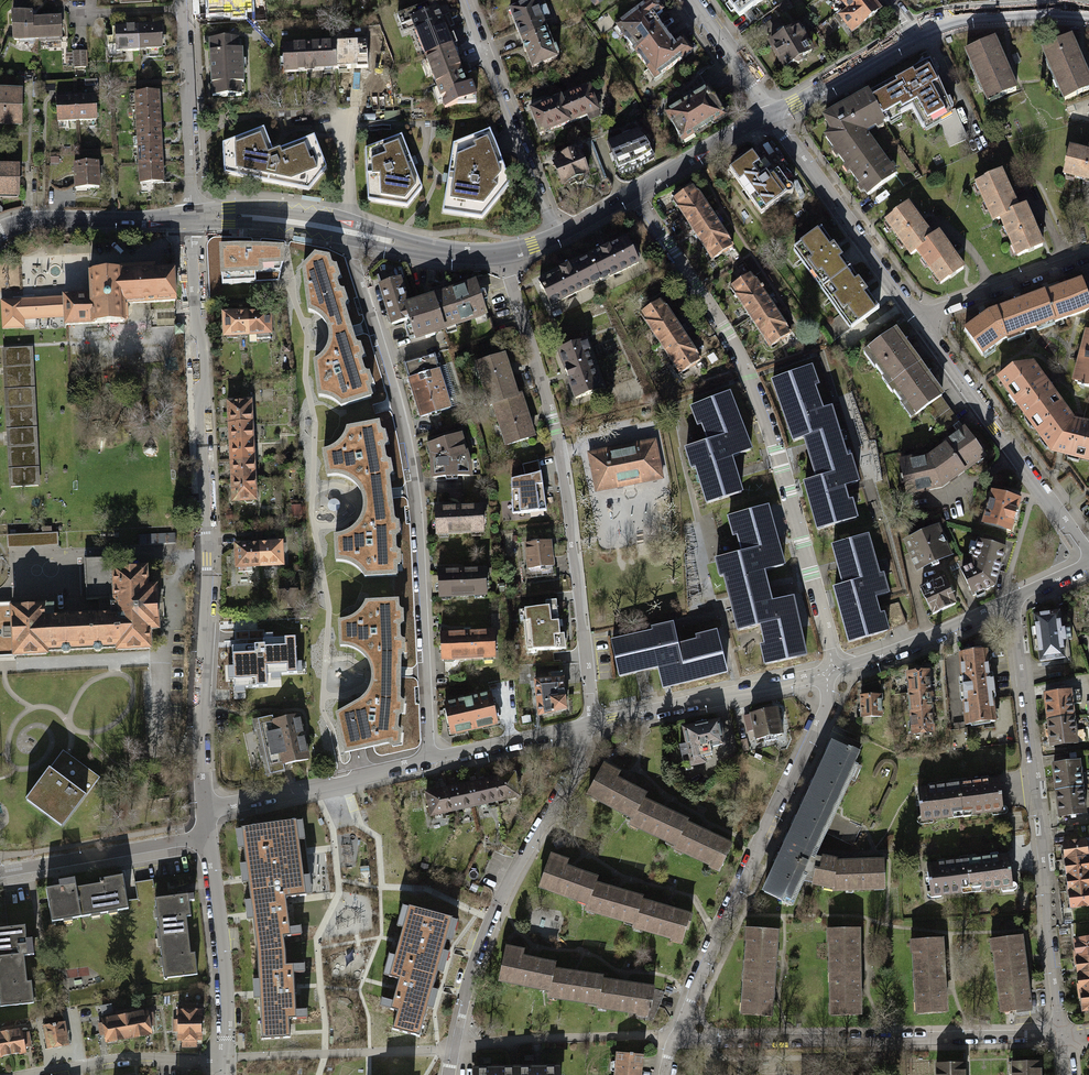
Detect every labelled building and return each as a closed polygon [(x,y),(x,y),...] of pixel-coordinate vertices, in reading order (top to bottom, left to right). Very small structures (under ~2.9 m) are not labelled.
[(207,15),(233,14),(233,17),(246,16),(245,10),(253,9),(252,0),(206,0),(207,15)] [(519,39),(544,29),(536,9),(539,8),(536,1),(533,2),(533,0),(531,0),(507,9),(519,39)] [(634,52),(662,32),(652,17),(660,12),(652,0),(651,0),(615,26),(634,52)] [(737,17),(761,0),(725,0),(737,17)] [(873,0),(852,0),(845,6),(848,10),(839,17),(852,32),(880,10),(873,0)] [(410,22),(425,58),(451,48),(444,28),(448,27),(445,20),(441,22),(436,8),(428,11),(425,4),(395,16),(399,26),(410,22)] [(780,16),(789,31),(796,27),(810,50),(816,47),(793,8),(780,16)] [(14,40),(38,39),(37,19),(33,20),(32,13),(12,14),(14,40)] [(60,18),(37,19),(38,39),(38,43),(62,41),(60,18)] [(146,23),(138,24),(139,50),(148,49),(162,49),(161,26),(146,27),(146,23)] [(123,51),(139,50),(138,24),(130,24),(130,29),(116,29),(116,38),(117,57),(123,56),(123,51)] [(800,56),(810,50),(796,27),(789,31),(784,34),(781,30),(774,34),(777,38),(769,43),(783,66),(793,60),(797,62),(800,61),(800,56)] [(551,47),(544,29),(519,39),(531,68),(555,58),(554,55),(557,54),(554,46),(551,47)] [(672,46),(662,32),(634,52),(652,78),(689,52),(681,40),(672,46)] [(1068,36),(1041,49),(1046,61),(1049,59),(1061,85),(1057,87),(1063,100),(1088,88),(1088,82),(1068,36)] [(109,57),(117,57),(116,38),(108,39),(109,57)] [(1015,90),(992,38),(964,51),(970,64),(973,62),(984,88),(981,89),(986,102),(1015,90)] [(210,97),(239,95),(238,84),(241,84),(239,50),(236,50),(236,39),(208,41),(210,97)] [(367,42),(334,44),(335,70),(368,68),(368,59),(367,42)] [(284,72),(335,70),(334,44),(283,47),(283,60),(279,60),(279,68),(283,68),(284,72)] [(458,66),(451,48),(425,58),(436,87),(444,107),(454,103),(474,102),(474,94),(469,83),(466,85),(461,74),(465,72),(462,65),(458,66)] [(162,56),(162,49),(148,49),(148,57),(162,56)] [(86,67),(86,51),(74,52),(75,67),(86,67)] [(1018,53),(1012,56),(1016,65),(1021,62),(1018,53)] [(914,69),(868,92),(883,121),(911,108),(919,127),(936,119),(949,112),(948,108),(951,106),(948,99),(946,101),(928,63),(924,64),(920,62),(914,69)] [(588,87),(560,98),(569,122),(598,111),(588,87)] [(664,113),(681,141),(722,116),(706,89),(664,113)] [(0,92),(0,124),(22,124),(22,92),(0,92)] [(862,132),(883,121),(868,92),(824,116),(832,130),(823,136),(866,194),(893,175),(862,132)] [(136,94),(137,113),(159,112),(158,95),(158,93),(136,94)] [(90,97),(75,98),(77,121),(97,119),(95,95),(90,96),(90,97)] [(57,122),(77,121),(75,98),(61,99),(61,97),(55,97),(57,122)] [(540,134),(569,122),(560,98),(531,109),(540,134)] [(951,110),(949,112),(936,119),(948,146),(964,140),(951,110)] [(399,111),(386,112),(386,120),(399,120),(399,111)] [(160,124),(159,112),(137,113),(137,130),(160,129),(160,124)] [(223,150),(224,174),(245,178),(246,172),(258,174),(257,180),(297,188),(298,182),(314,185),(327,168),(320,152),(314,154),(308,139),(273,152),(263,128),(233,140),(236,146),(223,150)] [(137,130),(138,147),(161,146),(160,129),(137,130)] [(607,143),(620,174),(657,161),(639,129),(607,143)] [(487,130),(466,139),(470,145),(450,153),(442,204),(463,208),(462,215),(480,218),(498,196),(492,192),(505,176),(487,130)] [(367,181),(375,181),(376,201),(407,206),(422,188),(412,162),(401,135),(381,143),(384,150),(367,157),(367,181)] [(577,145),(578,149),(583,164),(587,165),(588,170),(587,172),(588,175),(592,186),(605,181),(590,140),(577,145)] [(1070,141),(1062,175),(1088,180),(1088,146),(1070,141)] [(138,147),(139,164),(162,163),(161,158),(161,146),(138,147)] [(583,176),(588,175),(587,172),(588,170),(587,165),(583,164),(578,149),(558,157),(560,161),(555,163),(563,184),(575,180),(576,182),(579,185),(583,182),(584,179),(583,176)] [(767,178),(750,154),(741,160),(740,157),(732,163),(734,165),(727,170),(759,214),(785,196),(789,196),(791,193),(792,190),(789,186),(786,185),(777,171),(767,178)] [(98,168),(98,163),(75,163),(75,185),(86,185),(87,189),(100,188),(99,168),(98,168)] [(139,164),(140,183),(156,183),(163,182),(162,176),(162,163),(139,164)] [(1046,245),(1028,199),(1019,203),(1003,165),(975,177),(993,221),(1001,217),(1017,257),(1046,245)] [(18,167),(0,166),(0,198),(18,198),(18,167)] [(156,187),(156,183),(140,183),(141,192),(156,191),(156,187)] [(671,200),(680,215),(701,201),(691,186),(671,200)] [(968,267),(940,225),(932,231),(910,198),(884,215),(911,255),(919,250),(942,284),(968,267)] [(711,216),(701,201),(680,215),(690,229),(711,216)] [(690,229),(700,244),(720,230),(711,216),(690,229)] [(794,246),(823,286),(848,269),(819,228),(794,246)] [(730,245),(720,230),(700,244),(710,259),(730,245)] [(605,249),(588,257),(599,280),(636,262),(624,239),(605,249)] [(255,273),(280,272),(283,262),(283,250),(263,248),(235,248),(221,249),(222,276),(231,276),(232,283),(256,282),(255,273)] [(327,326),(329,330),(349,325),(328,259),(315,256),(308,264),(311,275),(305,277),(309,311),(313,312),(316,313),(320,316),(324,321),(327,326)] [(550,304),(599,280),(588,257),(566,268),(565,266),(564,267),(558,270),(559,272),(539,282),(550,304)] [(62,296),(62,297),(63,316),(63,324),(66,323),(122,321),(125,319),(125,312),(121,309),(121,303),(173,301),(171,270),(153,271),(152,264),(117,265),(118,272),(88,273),(89,295),(62,296)] [(877,309),(848,269),(823,286),(852,327),(877,309)] [(728,287),(738,302),(758,288),(749,273),(728,287)] [(399,279),(380,285),(392,323),(408,318),(405,308),(408,307),(399,279)] [(433,331),(486,315),(476,283),(469,285),(468,281),(461,283),(460,281),(430,290),(432,296),(414,302),(415,305),(408,307),(405,308),(408,318),(414,337),(425,334),(426,337),(434,334),(433,331)] [(1076,282),(1043,295),(1052,319),(1053,321),(1086,309),(1076,282)] [(768,303),(758,288),(738,302),(747,317),(768,303)] [(1042,292),(994,310),(1004,337),(1052,319),(1043,295),(1042,292)] [(63,316),(62,297),(0,299),(0,320),(0,328),(22,327),(22,318),(63,316)] [(638,313),(648,328),(669,315),(659,300),(638,313)] [(747,317),(757,332),(778,318),(768,303),(747,317)] [(980,354),(1004,337),(994,310),(987,313),(963,329),(980,354)] [(269,312),(248,313),(248,334),(249,342),(257,342),(257,338),(270,338),(269,312)] [(237,334),(248,334),(248,313),(224,313),(225,335),(227,335),(227,338),(237,338),(237,334)] [(679,330),(669,315),(648,328),(658,343),(679,330)] [(788,333),(778,318),(757,332),(767,347),(788,333)] [(371,397),(349,325),(329,330),(330,336),(330,342),(328,349),(325,354),(321,360),(315,363),(318,388),(326,390),(325,397),(331,399),(343,394),(346,405),(371,397)] [(181,334),(181,326),(172,326),(173,334),(181,334)] [(658,343),(668,358),(689,345),(679,330),(658,343)] [(1073,381),(1076,381),(1075,384),(1088,387),(1088,331),(1088,332),(1085,331),(1073,381)] [(886,377),(891,383),(918,363),(895,332),(868,351),(878,364),(875,366),(884,378),(886,377)] [(567,374),(576,399),(601,390),(600,388),(603,387),(600,379),(597,380),(587,352),(590,351),(587,343),(584,344),(583,342),(559,350),(567,374)] [(699,360),(689,345),(668,358),(677,373),(699,360)] [(29,347),(2,348),(8,487),(35,485),(29,347)] [(450,408),(433,355),(403,364),(420,417),(450,408)] [(491,405),(495,404),(515,397),(502,356),(478,364),(491,405)] [(941,396),(918,363),(891,383),(896,390),(894,392),(902,402),(904,401),(914,415),(926,407),(938,398),(941,396)] [(1050,450),(1060,453),(1088,459),(1088,424),(1082,423),(1070,419),(1031,364),(1025,366),(1024,364),(1009,368),(997,377),(1050,450)] [(804,436),(810,456),(823,451),(825,455),(843,450),(830,409),(821,412),(820,406),(813,386),(816,385),(811,368),(773,380),(792,440),(804,436)] [(729,395),(692,408),(698,425),(702,424),(708,442),(687,449),(694,469),(696,468),(708,503),(741,492),(729,457),(748,450),(729,395)] [(520,396),(515,397),(495,404),(508,444),(533,436),(528,420),(520,396)] [(150,397),(139,403),(143,411),(154,404),(150,397)] [(956,422),(938,398),(926,407),(943,432),(956,422)] [(229,403),(230,424),(250,423),(249,402),(229,403)] [(230,424),(231,440),(252,439),(252,431),(255,431),(254,422),(250,423),(230,424)] [(363,497),(364,502),(391,498),(388,476),(378,424),(353,429),(355,439),(342,442),(336,447),(330,451),(324,453),(327,469),(337,467),(339,476),(344,477),(350,480),(355,484),(359,487),(361,492),(363,497)] [(944,443),(945,445),(963,471),(984,456),(981,452),(984,450),(979,442),(975,445),(964,429),(944,443)] [(463,476),(464,490),(479,490),(478,475),(469,475),(469,467),(465,453),(460,436),(429,446),(435,458),(433,458),(433,477),(463,476)] [(231,440),(232,462),(253,461),(252,439),(231,440)] [(597,491),(662,479),(655,440),(589,453),(597,491)] [(941,487),(963,471),(945,445),(928,458),(914,462),(912,458),(901,461),(908,493),(941,487)] [(846,459),(843,450),(825,455),(823,451),(810,456),(818,479),(804,483),(818,528),(856,516),(851,502),(847,503),(842,487),(857,482),(850,458),(846,459)] [(232,462),(232,479),(254,478),(257,478),(256,470),(253,470),(253,461),(232,462)] [(541,474),(511,481),(513,514),(546,510),(541,474)] [(255,500),(254,478),(232,479),(233,501),(244,500),(247,503),(252,503),(255,500)] [(480,504),(479,490),(464,490),(465,505),(480,504)] [(991,494),(984,523),(1011,530),(1018,501),(991,494)] [(394,525),(391,498),(364,502),(364,510),(363,516),(360,522),(357,526),(351,532),(346,534),(347,544),(336,544),(336,561),(341,561),(346,562),(351,564),(357,567),(370,566),(370,577),(396,575),(394,525)] [(300,506),(291,506),(292,516),(300,516),(300,506)] [(459,508),(435,510),(437,534),(483,531),(482,507),(459,508)] [(725,576),(730,594),(751,589),(751,587),(765,583),(762,569),(782,564),(768,507),(730,516),(734,536),(739,535),(743,553),(717,559),(721,577),(725,576)] [(909,540),(921,567),(951,554),(939,527),(909,540)] [(54,532),(6,534),(6,548),(55,546),(54,532)] [(835,588),(850,641),(888,631),(884,614),(879,616),(874,597),(888,594),(883,577),(879,578),(868,536),(833,546),(844,586),(835,588)] [(525,545),(528,568),(528,569),(553,566),(553,565),(550,542),(544,543),(525,545)] [(963,569),(971,595),(996,585),(1005,550),(978,542),(972,565),(963,569)] [(281,543),(260,544),(261,566),(282,564),(281,543)] [(253,566),(261,566),(260,544),(236,545),(237,572),(254,571),(253,566)] [(14,654),(14,655),(46,654),(46,651),(62,650),(64,653),(67,652),(70,650),(93,649),(96,651),(99,651),(102,648),(117,647),(117,650),(149,648),(148,629),(157,629),(155,587),(146,587),(145,569),(115,570),(114,558),(84,559),(86,600),(110,599),(111,615),(53,618),(53,606),(37,607),(35,604),(30,605),(27,607),(12,608),(12,610),(0,610),(0,654),(14,654)] [(554,575),(553,566),(528,569),(528,568),(524,569),(525,579),(554,575)] [(462,570),(438,571),(439,597),(487,595),(486,569),(462,570)] [(922,588),(933,614),(956,604),(951,593),(945,579),(922,588)] [(768,594),(765,583),(751,587),(751,589),(730,594),(732,603),(739,630),(762,625),(767,646),(762,647),(766,664),(806,654),(792,599),(771,604),(768,594)] [(296,594),(278,594),(279,609),(297,609),(296,594)] [(373,672),(373,678),(400,678),(397,601),(372,603),(372,614),(359,614),(353,619),(345,621),(339,622),(340,638),(351,638),(352,648),(357,650),(363,654),(368,659),(371,665),(373,672)] [(886,606),(893,629),(907,623),(898,602),(886,606)] [(558,609),(526,612),(530,647),(561,643),(558,609)] [(1059,612),(1034,615),(1040,660),(1063,657),(1061,640),(1072,639),(1070,628),(1062,629),(1061,630),(1059,612)] [(613,643),(621,677),(640,672),(659,668),(664,688),(726,673),(716,633),(697,637),(698,641),(678,646),(673,624),(653,629),(654,633),(613,643)] [(252,642),(251,630),(233,631),(233,642),(252,642)] [(467,632),(442,633),(443,659),(495,657),(494,631),(467,632)] [(267,687),(267,674),(297,673),(296,659),(295,638),(263,639),(263,644),(232,646),(234,688),(267,687)] [(987,652),(960,655),(965,725),(995,721),(987,652)] [(908,673),(910,693),(930,691),(928,667),(918,668),(918,672),(908,673)] [(552,680),(535,681),(539,717),(566,708),(563,681),(561,681),(561,673),(553,674),(552,680)] [(399,705),(400,678),(373,678),(371,687),(367,696),(362,700),(354,706),(347,710),(348,717),(338,719),(343,742),(349,740),(351,751),(396,741),(399,705)] [(879,681),(861,687),(861,709),(861,716),(882,716),(881,696),(880,695),(879,681)] [(1080,690),(1071,691),(1073,704),(1081,703),(1080,690)] [(910,693),(912,714),(931,712),(930,699),(930,691),(910,693)] [(1045,693),(1048,719),(1074,716),(1073,704),(1071,691),(1045,693)] [(491,695),(444,704),(450,731),(456,734),(497,725),(491,695)] [(782,735),(778,709),(744,715),(747,731),(755,730),(756,739),(782,735)] [(932,719),(931,712),(912,714),(914,735),(924,734),(924,737),(934,736),(932,719)] [(258,720),(270,774),(284,770),(283,765),(308,759),(298,715),(273,721),(272,717),(258,720)] [(1077,743),(1074,716),(1048,719),(1051,746),(1077,743)] [(724,745),(718,721),(684,729),(688,743),(680,745),(682,757),(691,754),(694,765),(705,762),(703,757),(712,755),(710,748),(724,745)] [(791,834),(816,846),(832,812),(835,805),(859,753),(848,748),(848,749),(834,743),(791,834)] [(68,753),(64,750),(25,800),(62,829),(101,778),(71,755),(68,753)] [(1054,764),(1057,790),(1082,788),(1079,762),(1054,764)] [(619,774),(602,766),(588,795),(633,818),(642,801),(645,795),(616,780),(619,774)] [(169,767),(158,767),(158,787),(169,786),(169,767)] [(516,774),(492,778),(497,802),(520,797),(516,774)] [(474,807),(497,802),(492,778),(469,783),(474,807)] [(1000,779),(958,784),(962,814),(992,811),(993,813),(1004,812),(1001,791),(1000,779)] [(469,783),(447,788),(452,811),(474,807),(469,783)] [(933,817),(962,814),(958,784),(917,789),(920,821),(933,819),(933,817)] [(430,816),(452,811),(447,788),(425,792),(430,816)] [(1084,813),(1082,788),(1057,790),(1059,816),(1084,813)] [(686,823),(642,801),(633,818),(630,824),(675,846),(686,824),(686,823)] [(285,898),(286,898),(306,896),(300,852),(296,821),(282,823),(282,822),(257,825),(257,826),(241,828),(248,879),(250,900),(264,899),(263,892),(268,892),(268,890),(273,889),(274,895),(284,894),(285,898)] [(731,846),(686,824),(675,846),(674,848),(720,870),(731,846)] [(816,846),(791,834),(764,892),(782,900),(783,897),(791,900),(802,875),(813,880),(812,883),(833,887),(834,887),(835,864),(836,864),(836,861),(811,856),(816,846)] [(1064,843),(1066,860),(1087,857),(1085,840),(1064,843)] [(1009,855),(968,860),(972,890),(1001,886),(1001,888),(1013,887),(1009,858),(1009,855)] [(567,862),(551,856),(540,886),(587,904),(594,887),(596,880),(568,870),(564,868),(567,862)] [(1087,857),(1066,860),(1068,876),(1088,873),(1088,870),(1087,857)] [(942,893),(972,890),(968,860),(928,865),(932,897),(942,896),(942,893)] [(834,887),(833,887),(833,890),(884,888),(884,862),(836,864),(835,864),(834,887)] [(130,899),(137,899),(135,871),(128,872),(130,899)] [(1068,876),(1072,907),(1088,905),(1088,873),(1068,876)] [(57,886),(43,888),(49,921),(107,912),(106,909),(113,908),(113,910),(125,908),(120,875),(97,879),(99,887),(74,891),(72,878),(56,881),(57,886)] [(613,891),(594,887),(587,904),(586,909),(634,923),(641,901),(641,898),(613,891)] [(273,957),(286,956),(284,937),(291,936),(287,909),(286,898),(285,898),(284,894),(274,895),(273,889),(268,890),(268,892),(263,892),(264,899),(250,900),(252,913),(257,950),(272,948),(273,957)] [(192,900),(191,894),(153,898),(154,910),(158,909),(159,917),(155,918),(156,930),(159,929),(161,946),(158,946),(159,959),(163,959),(163,966),(160,966),(161,978),(195,974),(192,952),(184,953),(180,916),(188,915),(186,901),(192,900)] [(662,907),(641,901),(634,923),(633,926),(682,941),(686,927),(689,928),(692,915),(662,907)] [(405,962),(436,971),(451,918),(407,906),(397,940),(392,957),(406,960),(405,962)] [(304,920),(294,921),(295,928),(305,927),(304,920)] [(5,927),(0,928),(0,1006),(31,1003),(28,980),(21,981),(18,956),(32,954),(30,938),(24,939),(23,925),(5,927)] [(828,929),(828,972),(856,971),(856,962),(855,928),(828,929)] [(746,929),(743,971),(771,973),(772,952),(774,931),(746,929)] [(991,940),(996,982),(1023,979),(1022,968),(1021,959),(1018,936),(991,940)] [(911,940),(913,983),(941,982),(940,960),(939,938),(911,940)] [(1077,957),(1088,956),(1088,938),(1075,940),(1075,943),(1077,957)] [(524,951),(507,947),(500,979),(549,990),(554,972),(555,965),(522,958),(523,952),(524,951)] [(259,1039),(287,1037),(287,1027),(286,1019),(294,1018),(292,986),(291,965),(284,965),(286,956),(273,957),(272,948),(257,950),(258,992),(259,1039)] [(1077,957),(1079,970),(1079,974),(1088,972),(1088,956),(1077,957)] [(406,960),(392,957),(387,976),(398,979),(395,987),(389,1008),(396,1010),(391,1028),(417,1036),(436,971),(405,962),(406,960)] [(769,992),(771,973),(743,971),(739,1013),(767,1015),(769,992)] [(856,986),(856,971),(828,972),(829,1014),(857,1013),(856,986)] [(602,977),(554,972),(549,990),(549,995),(599,1002),(602,980),(602,977)] [(1082,990),(1088,989),(1088,972),(1079,974),(1080,977),(1082,990)] [(1027,1008),(1023,979),(996,982),(1000,1011),(1027,1008)] [(623,982),(602,980),(599,1002),(598,1006),(648,1014),(649,1004),(652,1004),(655,987),(623,982)] [(941,985),(941,982),(913,983),(915,1013),(943,1011),(941,985)] [(310,1011),(310,1002),(300,1003),(300,1011),(310,1011)] [(188,1004),(180,1004),(180,1010),(175,1010),(175,1020),(172,1020),(172,1027),(176,1027),(176,1039),(180,1039),(180,1046),(189,1046),(189,1042),(193,1042),(193,1040),(199,1039),(198,1010),(193,1010),(193,1008),(188,1008),(188,1004)] [(127,1010),(122,1011),(126,1038),(149,1033),(147,1022),(152,1021),(150,1013),(145,1014),(144,1011),(128,1014),(127,1010)] [(102,1042),(126,1038),(122,1011),(116,1012),(116,1016),(99,1019),(100,1022),(95,1023),(96,1031),(100,1030),(102,1042)] [(61,1022),(42,1025),(45,1044),(57,1042),(58,1046),(68,1044),(68,1039),(64,1040),(61,1022)] [(23,1051),(22,1047),(24,1046),(24,1042),(27,1041),(26,1032),(20,1033),(19,1028),(6,1031),(6,1027),(0,1028),(0,1055),(23,1051)] [(617,1054),(615,1074),(636,1074),(637,1068),(640,1068),(641,1056),(617,1054)] [(1008,1062),(1008,1072),(1012,1072),(1012,1074),(1040,1074),(1040,1062),(1008,1062)] [(936,1063),(936,1074),(965,1074),(965,1063),(936,1063)]
